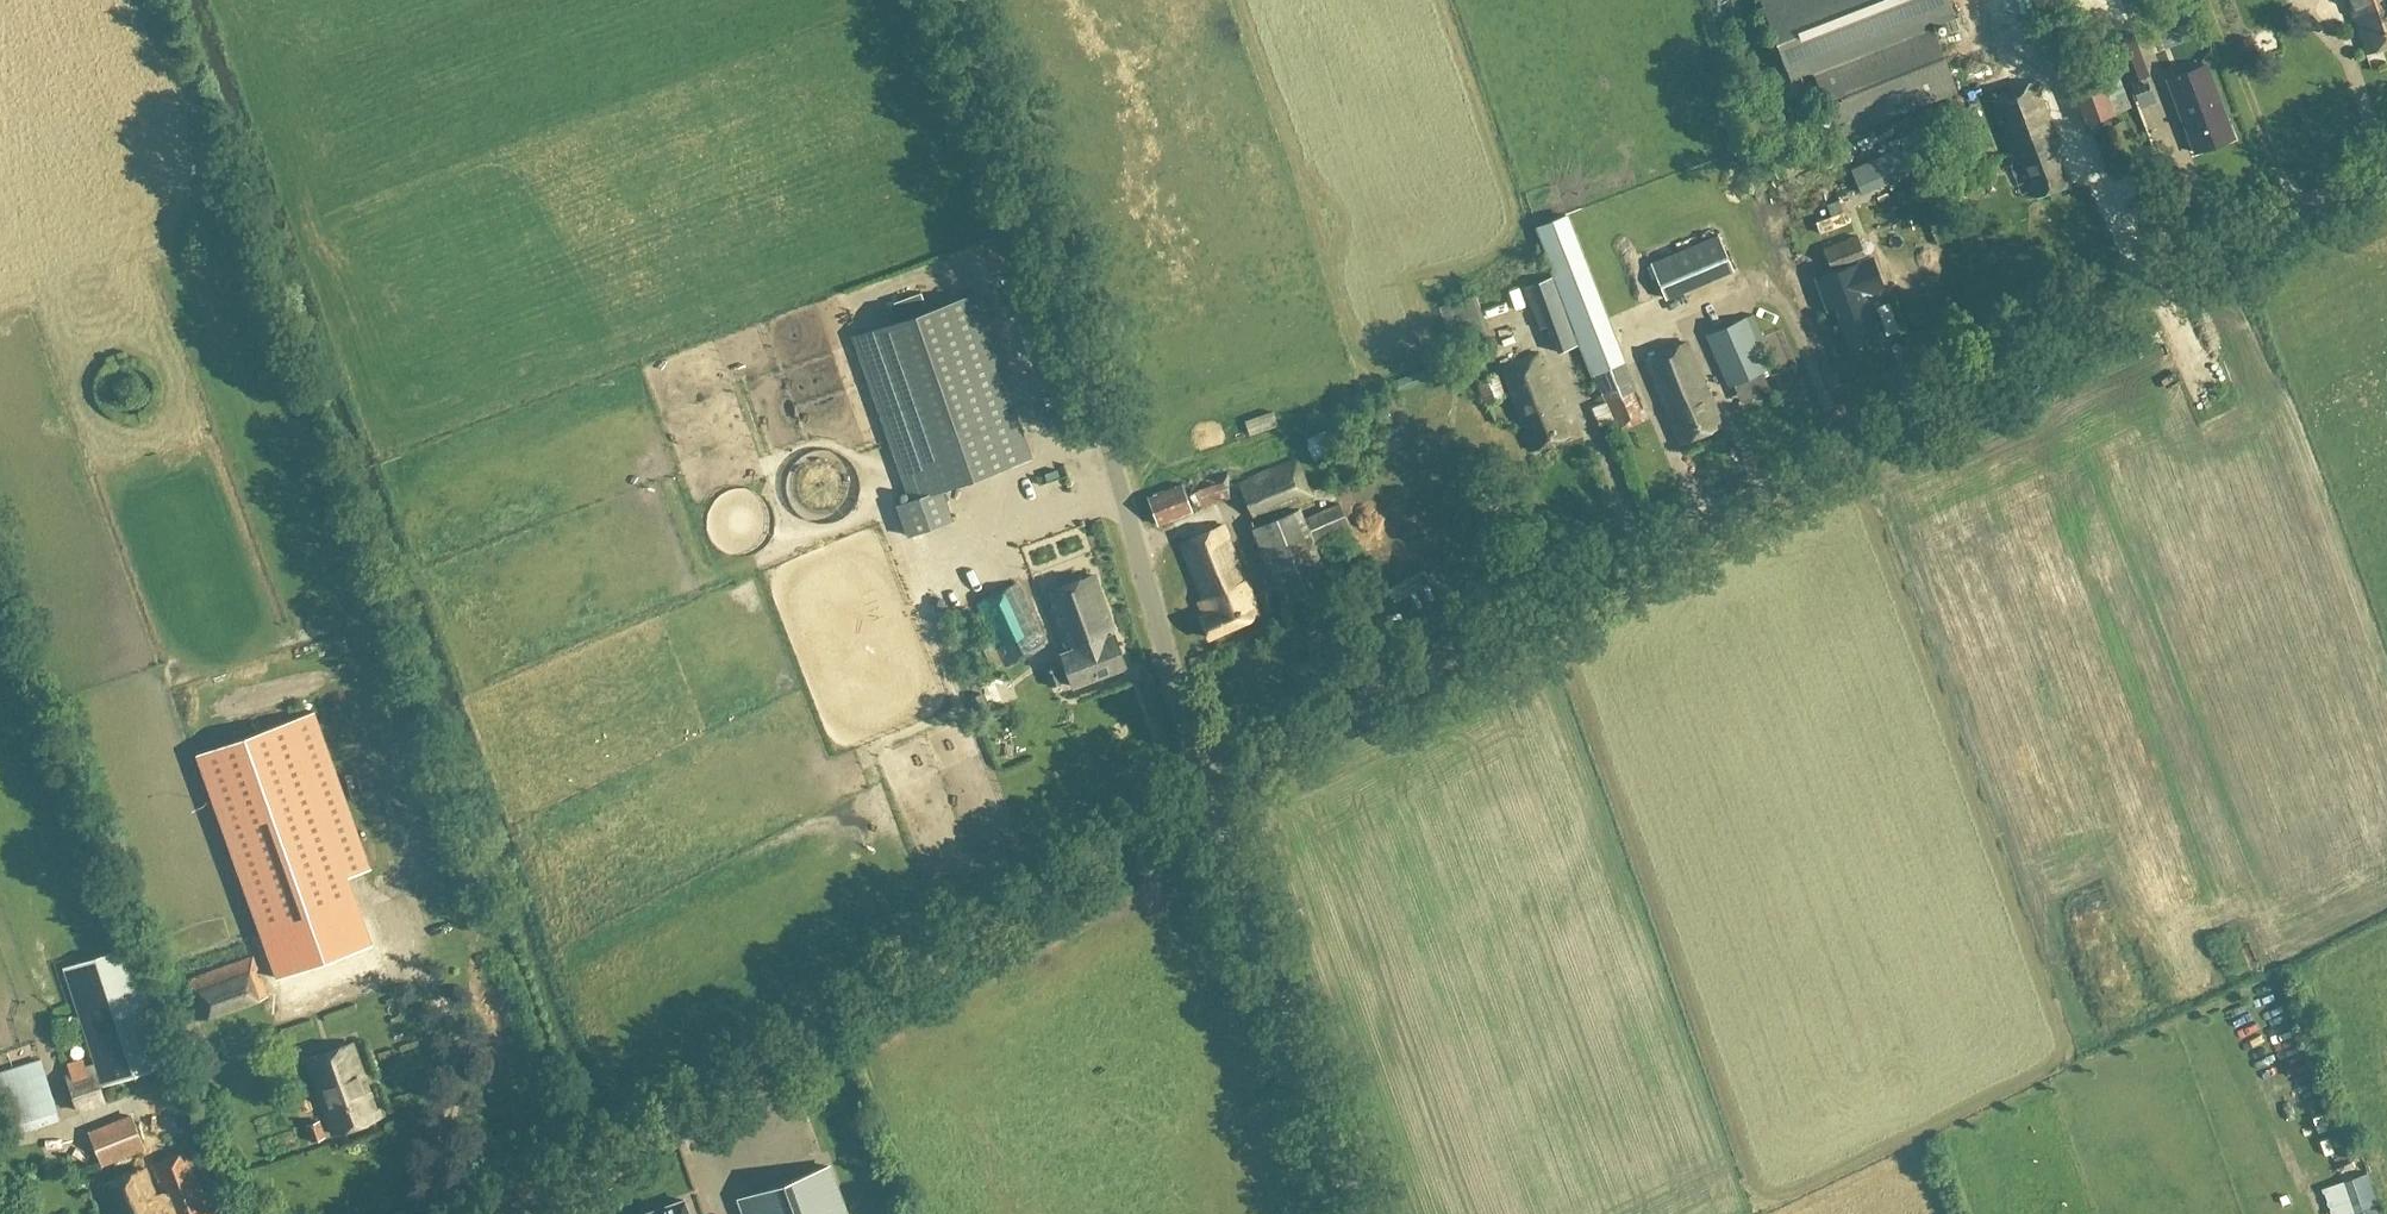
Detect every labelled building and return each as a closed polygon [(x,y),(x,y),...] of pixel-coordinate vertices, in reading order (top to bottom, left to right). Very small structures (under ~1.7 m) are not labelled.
[(1790,79),(1811,71),(1837,138),(1954,93),(1929,26),(1952,17),(1945,0),(1760,0),(1790,79)] [(2094,0),(2087,0),(2066,7),(2079,50),(2105,39),(2112,57),(2115,56),(2126,83),(2145,75),(2135,49),(2128,51),(2122,33),(2108,38),(2094,0)] [(2353,19),(2351,20),(2352,23),(2376,14),(2372,0),(2346,0),(2353,19)] [(2376,14),(2352,23),(2364,56),(2386,48),(2386,0),(2372,0),(2376,14)] [(2193,27),(2185,3),(2167,10),(2175,34),(2193,27)] [(2105,39),(2079,50),(2082,57),(2059,65),(2070,89),(2069,90),(2082,126),(2113,114),(2112,114),(2128,108),(2109,58),(2112,57),(2105,39)] [(2203,66),(2165,81),(2193,154),(2231,139),(2203,66)] [(1988,101),(2012,163),(2018,161),(2032,198),(2068,184),(2053,147),(2059,145),(2035,83),(1988,101)] [(2121,123),(2090,135),(2107,178),(2138,166),(2121,123)] [(1879,187),(1904,176),(1894,151),(1867,162),(1879,187)] [(1814,242),(1859,226),(1849,199),(1804,215),(1814,242)] [(1624,385),(1616,368),(1621,366),(1564,216),(1533,228),(1589,378),(1588,378),(1594,396),(1600,394),(1615,430),(1643,419),(1628,383),(1624,385)] [(1717,237),(1649,264),(1664,300),(1731,272),(1717,237)] [(1864,263),(1856,238),(1822,250),(1830,274),(1864,263)] [(1839,304),(1833,306),(1847,348),(1873,339),(1859,297),(1856,298),(1849,276),(1831,282),(1839,304)] [(1548,278),(1521,289),(1537,330),(1546,327),(1556,353),(1574,346),(1548,278)] [(972,294),(856,336),(913,499),(940,490),(1030,458),(972,294)] [(1491,343),(1474,296),(1437,310),(1454,356),(1491,343)] [(1025,313),(1011,316),(1016,335),(1030,332),(1025,313)] [(1743,319),(1703,336),(1725,388),(1764,372),(1743,319)] [(1685,343),(1644,359),(1664,412),(1663,412),(1675,445),(1720,427),(1709,398),(1707,399),(1685,343)] [(1568,439),(1536,355),(1498,370),(1530,453),(1568,439)] [(1504,398),(1496,375),(1475,382),(1483,405),(1504,398)] [(1309,499),(1295,461),(1235,485),(1250,522),(1309,499)] [(1180,485),(1180,486),(1145,499),(1155,526),(1190,513),(1190,514),(1224,500),(1215,471),(1180,485)] [(1301,522),(1297,513),(1253,531),(1282,604),(1326,586),(1310,544),(1346,529),(1336,507),(1301,522)] [(1221,528),(1178,546),(1202,602),(1198,604),(1203,616),(1198,618),(1207,640),(1260,618),(1221,528)] [(1090,577),(1067,586),(1043,595),(1065,653),(1059,655),(1072,689),(1124,669),(1090,577)] [(974,605),(1004,667),(1044,649),(1014,586),(974,605)] [(1275,609),(1267,592),(1254,597),(1262,614),(1275,609)] [(1056,668),(1042,673),(1048,688),(1062,684),(1056,668)] [(989,714),(1003,707),(991,680),(976,686),(989,714)] [(310,713),(194,756),(260,935),(354,900),(345,877),(367,869),(310,713)] [(354,900),(260,935),(275,979),(370,944),(354,900)] [(126,949),(62,971),(101,1087),(165,1066),(126,949)] [(268,996),(253,956),(185,980),(199,1020),(268,996)] [(354,1041),(301,1060),(329,1139),(379,1120),(364,1077),(366,1076),(354,1041)] [(21,1118),(0,1125),(4,1137),(64,1118),(46,1060),(6,1073),(21,1118)] [(105,1106),(93,1066),(61,1077),(74,1117),(105,1106)] [(129,1117),(88,1134),(101,1166),(142,1149),(129,1117)] [(303,1127),(309,1145),(323,1140),(317,1122),(303,1127)] [(184,1153),(151,1166),(170,1213),(208,1213),(184,1153)] [(827,1169),(738,1202),(742,1213),(844,1213),(827,1169)] [(99,1188),(109,1213),(160,1213),(143,1170),(99,1188)] [(683,1201),(647,1213),(687,1213),(683,1201)]
